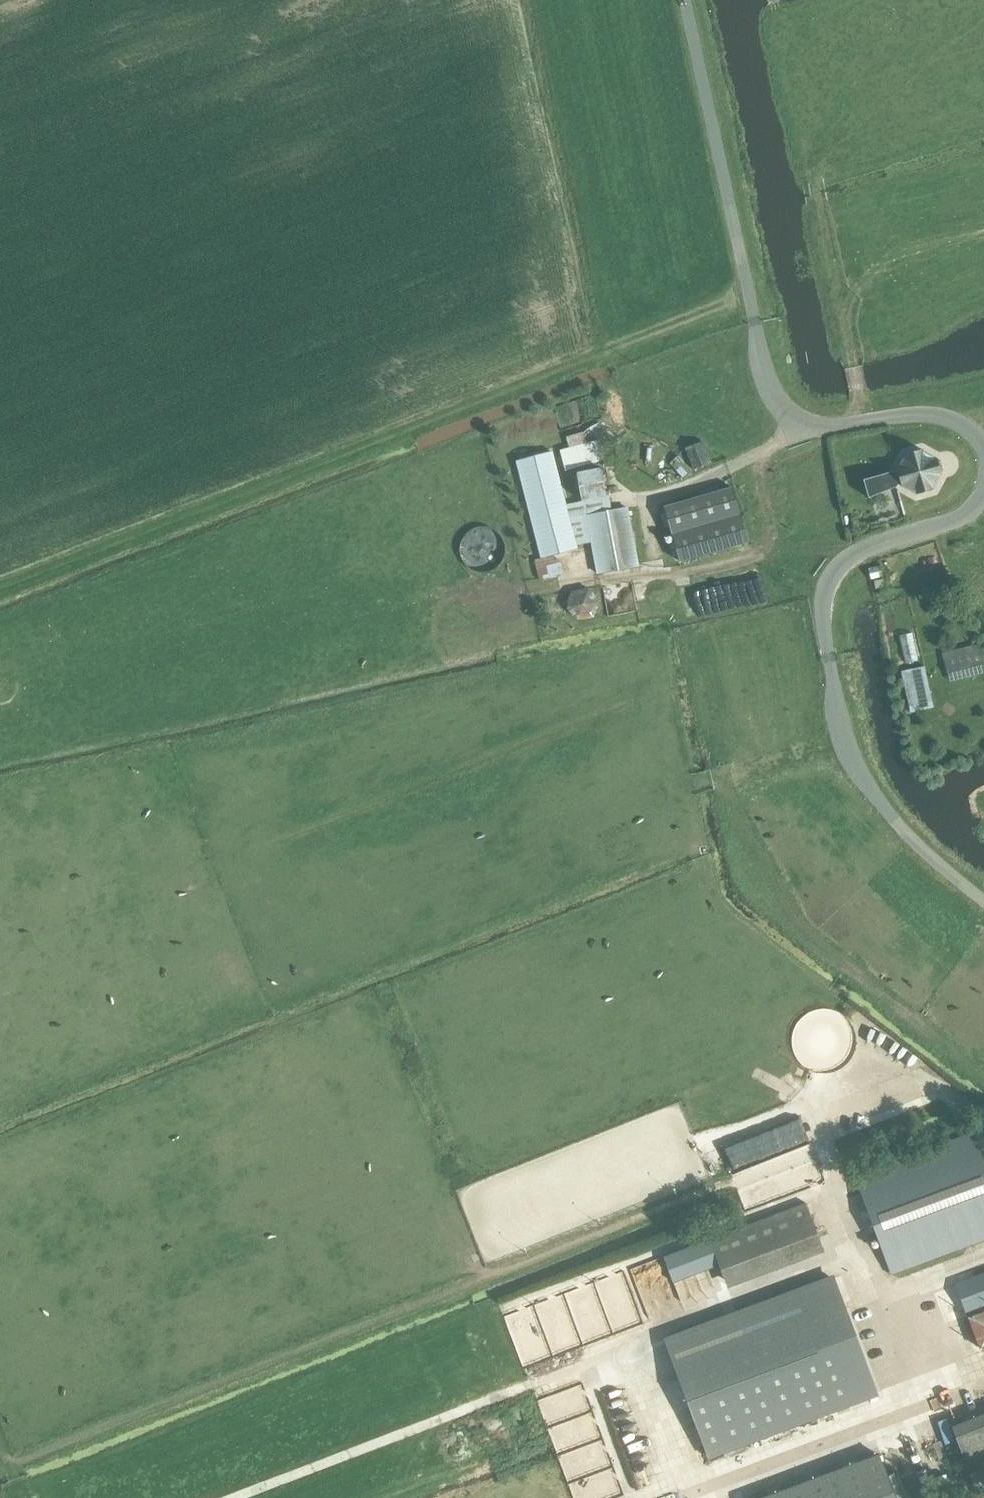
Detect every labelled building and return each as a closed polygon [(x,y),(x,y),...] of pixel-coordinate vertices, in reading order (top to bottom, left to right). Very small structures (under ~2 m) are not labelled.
[(600,439),(559,451),(565,471),(606,459),(600,439)] [(693,470),(710,463),(702,441),(684,448),(693,470)] [(933,489),(941,474),(936,458),(921,449),(905,454),(897,469),(897,470),(878,475),(882,489),(901,483),(901,485),(916,493),(933,489)] [(515,462),(540,557),(534,559),(539,580),(563,574),(560,562),(553,564),(551,556),(578,549),(577,546),(591,543),(597,574),(637,566),(626,508),(611,511),(607,496),(564,506),(551,452),(515,462)] [(683,479),(691,471),(677,458),(669,465),(683,479)] [(581,501),(606,496),(600,467),(576,473),(581,501)] [(732,489),(664,507),(671,532),(738,514),(732,489)] [(672,537),(679,561),(681,562),(747,542),(740,517),(676,536),(672,537)] [(881,579),(874,581),(875,589),(882,587),(881,579)] [(571,591),(565,607),(576,620),(593,616),(599,601),(588,588),(571,591)] [(902,631),(906,661),(919,659),(915,629),(902,631)] [(983,665),(983,663),(979,643),(941,653),(947,674),(983,665)] [(908,707),(931,702),(924,666),(900,672),(908,707)] [(723,1146),(732,1166),(753,1157),(743,1136),(723,1146)] [(983,1239),(983,1166),(973,1137),(854,1176),(891,1275),(983,1239)] [(727,1288),(824,1252),(805,1202),(708,1239),(727,1288)] [(832,1274),(664,1337),(709,1458),(878,1395),(832,1274)] [(958,1285),(968,1314),(983,1308),(983,1276),(958,1285)] [(950,1425),(976,1492),(983,1488),(983,1413),(950,1425)] [(759,1497),(895,1497),(879,1454),(759,1497)]
